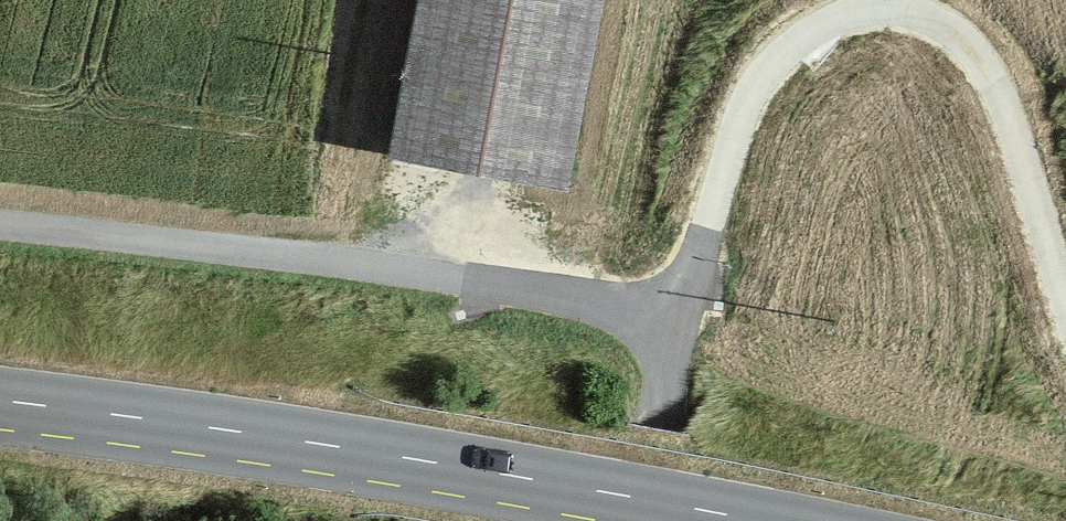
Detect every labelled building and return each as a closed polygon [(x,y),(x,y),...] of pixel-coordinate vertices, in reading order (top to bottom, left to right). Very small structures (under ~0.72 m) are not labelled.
[(407,157),(567,187),(602,0),(437,0),(407,157)]
